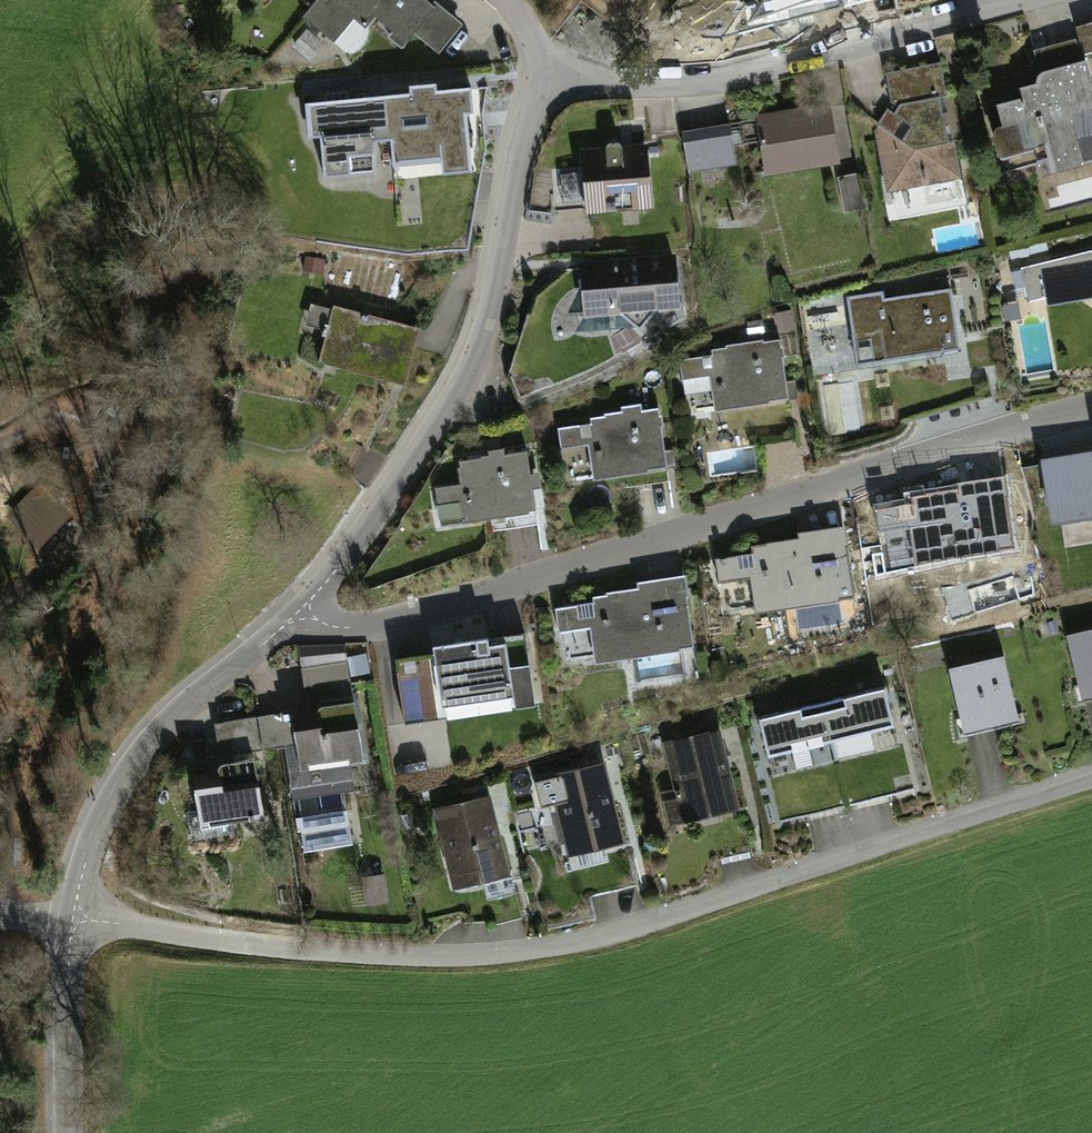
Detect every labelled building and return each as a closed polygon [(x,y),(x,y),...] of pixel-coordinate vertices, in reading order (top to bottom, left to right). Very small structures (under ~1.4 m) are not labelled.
[(321,3),(303,25),(332,49),(354,24),(361,30),(369,21),(404,50),(412,41),(440,63),(465,33),(425,0),(317,0),(321,3)] [(996,106),(1000,127),(991,133),(996,155),(1039,144),(1045,167),(1091,155),(1091,73),(1088,56),(1091,55),(1091,22),(1074,26),(1077,39),(1033,50),(1038,69),(1035,84),(1021,87),(1024,101),(996,106)] [(309,61),(323,43),(306,30),(292,47),(309,61)] [(943,61),(887,72),(894,104),(878,125),(895,215),(971,201),(943,61)] [(410,92),(304,102),(307,136),(319,135),(323,174),(377,169),(374,139),(389,138),(392,160),(443,155),(444,169),(473,167),(468,112),(474,111),(471,86),(438,89),(438,81),(410,84),(410,92)] [(832,100),(756,111),(765,174),(841,163),(832,100)] [(731,123),(685,131),(692,173),(738,165),(731,123)] [(652,146),(580,149),(583,206),(604,204),(603,188),(628,186),(629,202),(654,201),(652,146)] [(1039,263),(1047,307),(1091,299),(1091,254),(1039,263)] [(325,260),(305,256),(302,273),(322,276),(325,260)] [(672,257),(576,263),(580,316),(675,310),(672,257)] [(881,296),(842,303),(854,371),(960,353),(950,296),(883,307),(881,296)] [(415,336),(327,313),(312,371),(400,394),(415,336)] [(710,364),(680,369),(682,385),(709,381),(714,412),(783,402),(774,342),(708,351),(710,364)] [(823,384),(826,435),(861,433),(858,382),(823,384)] [(588,430),(552,434),(554,454),(585,450),(589,486),(666,478),(659,414),(587,422),(588,430)] [(1042,457),(1052,519),(1091,512),(1091,449),(1042,457)] [(459,492),(430,494),(433,526),(530,517),(525,459),(456,465),(459,492)] [(911,510),(870,514),(872,538),(902,535),(906,569),(1014,558),(1007,483),(955,488),(956,498),(910,502),(911,510)] [(40,485),(7,516),(36,547),(69,516),(40,485)] [(752,560),(714,565),(716,585),(749,582),(753,612),(849,601),(841,530),(797,535),(798,546),(751,552),(752,560)] [(591,614),(555,617),(557,635),(593,632),(595,664),(693,657),(687,578),(631,582),(632,595),(590,598),(591,614)] [(1067,638),(1082,705),(1091,703),(1091,632),(1067,638)] [(519,641),(426,654),(435,722),(528,709),(519,641)] [(344,652),(297,659),(304,709),(255,716),(260,755),(277,757),(291,857),(349,849),(341,791),(363,787),(344,652)] [(1003,660),(943,673),(958,740),(1018,727),(1003,660)] [(883,692),(755,723),(764,760),(892,730),(883,692)] [(247,727),(212,731),(215,758),(250,754),(247,727)] [(681,803),(662,807),(668,832),(741,816),(721,731),(667,744),(681,803)] [(215,791),(191,793),(194,832),(261,826),(255,767),(213,771),(215,791)] [(603,769),(548,780),(564,857),(619,846),(603,769)] [(487,800),(429,813),(447,890),(504,878),(487,800)] [(384,882),(359,882),(360,909),(385,909),(384,882)]
